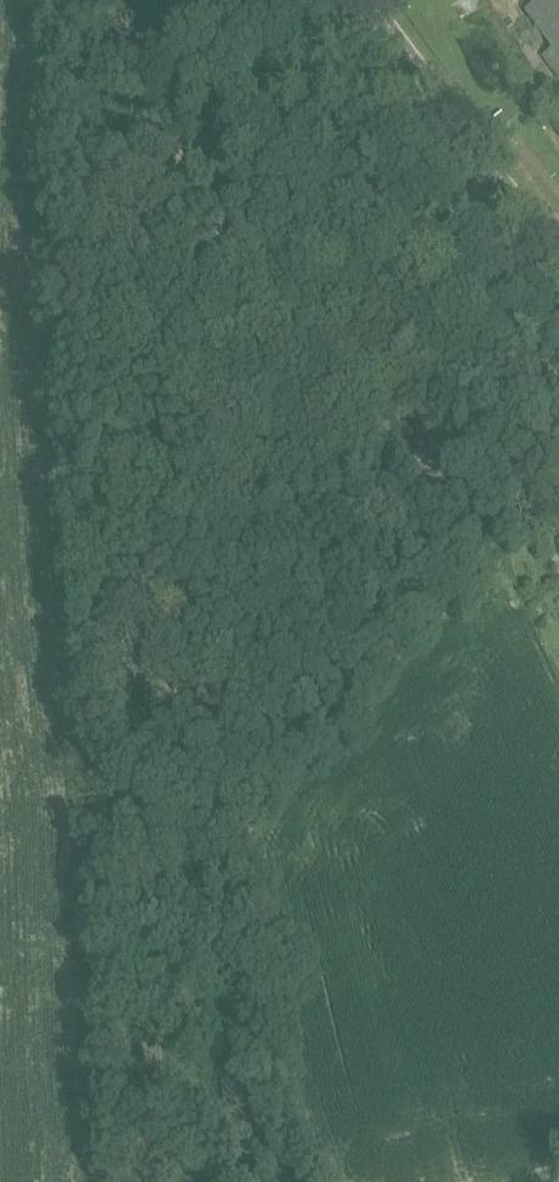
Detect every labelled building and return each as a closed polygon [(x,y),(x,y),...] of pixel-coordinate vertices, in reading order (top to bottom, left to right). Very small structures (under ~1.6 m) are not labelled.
[(558,57),(558,0),(546,0),(527,13),(558,57)]
